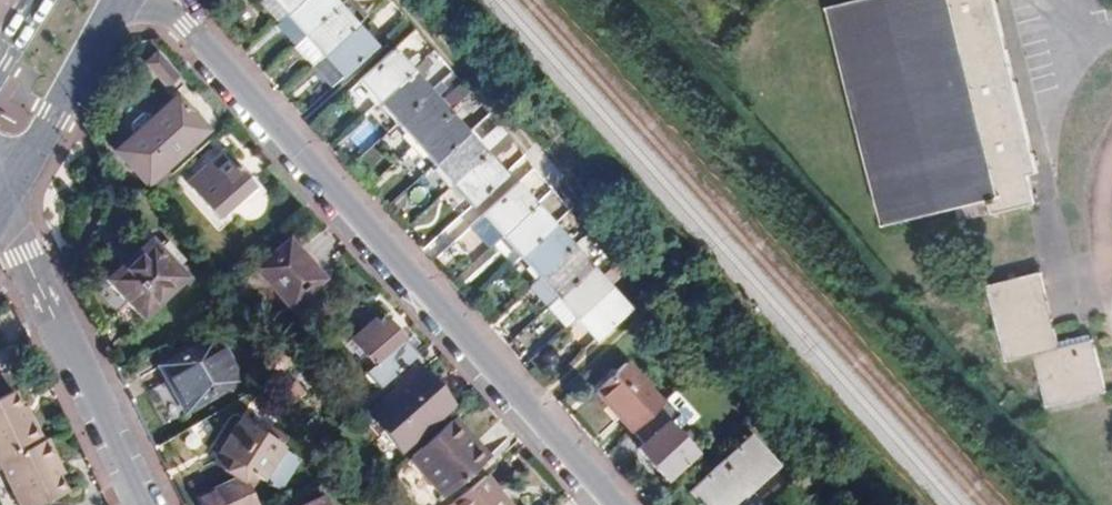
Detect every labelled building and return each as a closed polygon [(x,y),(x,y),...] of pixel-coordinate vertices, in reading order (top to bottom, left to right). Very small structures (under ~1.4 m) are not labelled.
[(326,90),(371,50),(325,0),(259,0),(253,5),(272,26),(271,27),(326,90)] [(994,0),(908,0),(831,18),(890,236),(990,213),(995,231),(1039,221),(1032,194),(1040,191),(994,0)] [(464,212),(501,179),(414,80),(425,69),(414,58),(403,68),(390,53),(352,87),(464,212)] [(173,79),(152,55),(142,65),(162,88),(173,79)] [(201,132),(172,101),(161,111),(154,103),(145,103),(136,111),(136,121),(141,127),(131,138),(159,170),(201,132)] [(246,185),(217,152),(181,185),(210,217),(246,185)] [(591,345),(627,312),(516,188),(469,230),(488,252),(498,242),(535,283),(525,293),(543,314),(553,304),(591,345)] [(180,278),(144,241),(104,280),(141,317),(180,278)] [(318,281),(283,242),(251,272),(293,319),(312,302),(304,294),(318,281)] [(1039,279),(987,292),(1005,367),(1035,360),(1047,407),(1106,392),(1094,343),(1057,352),(1039,279)] [(405,363),(412,357),(383,324),(375,330),(368,322),(346,342),(367,365),(358,374),(373,392),(405,363)] [(180,353),(159,364),(174,392),(169,395),(181,418),(235,387),(208,340),(181,355),(180,353)] [(284,363),(272,350),(260,361),(271,374),(284,363)] [(446,408),(405,363),(373,392),(346,416),(353,425),(365,414),(367,418),(365,420),(396,454),(446,408)] [(593,391),(629,433),(661,404),(624,363),(593,391)] [(174,392),(159,364),(153,367),(169,395),(174,392)] [(288,382),(274,394),(284,409),(299,394),(288,382)] [(42,443),(41,441),(37,444),(27,423),(21,426),(14,411),(6,396),(0,399),(0,462),(42,443)] [(661,404),(629,433),(641,446),(636,452),(664,483),(693,456),(668,427),(678,417),(664,401),(661,404)] [(19,409),(14,411),(21,426),(27,423),(19,409)] [(451,419),(405,460),(440,499),(480,464),(460,439),(465,435),(451,419)] [(234,423),(213,454),(216,456),(210,464),(220,472),(189,486),(198,504),(251,504),(242,484),(248,488),(254,480),(274,492),(294,461),(275,449),(281,439),(265,429),(259,438),(234,423)] [(310,448),(318,460),(332,447),(323,436),(310,448)] [(775,468),(749,439),(689,493),(700,504),(730,504),(742,494),(744,496),(775,468)] [(42,443),(0,462),(0,481),(12,504),(46,504),(63,497),(54,481),(47,467),(53,464),(42,443)] [(60,478),(53,464),(47,467),(54,481),(60,478)] [(455,504),(509,504),(485,478),(455,504)]
